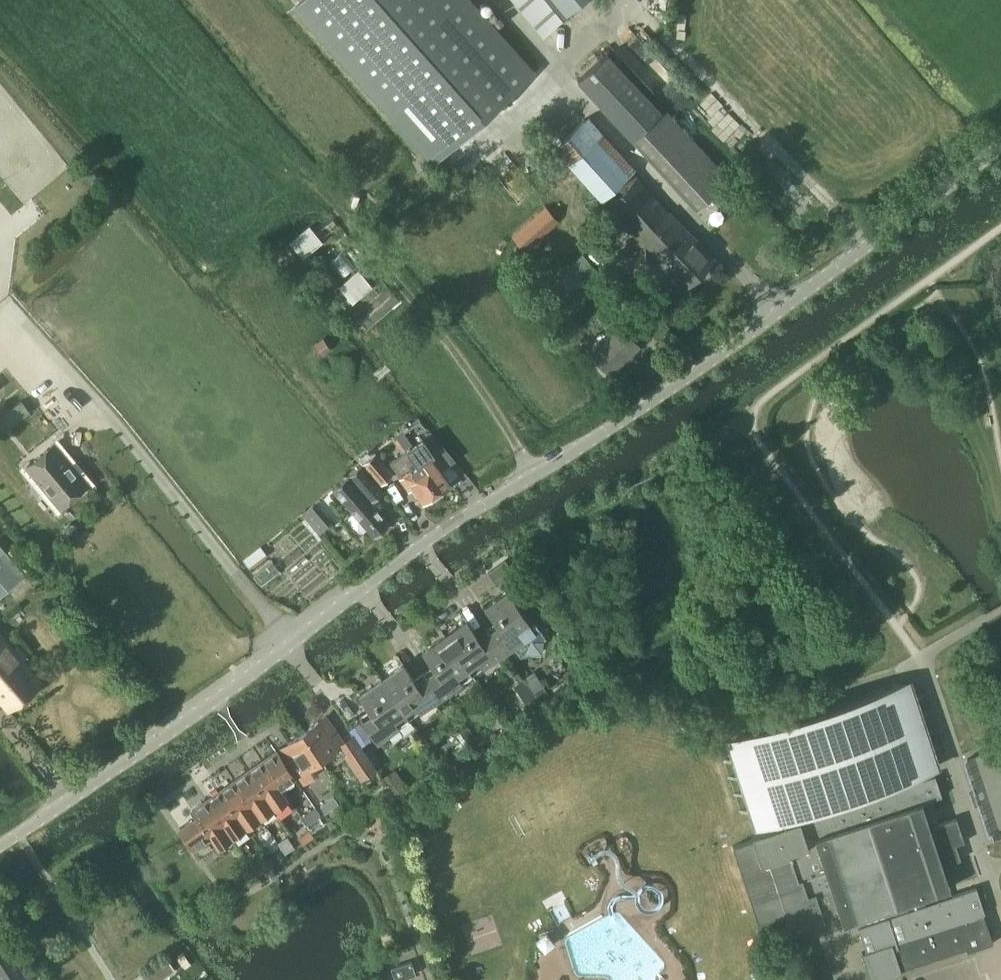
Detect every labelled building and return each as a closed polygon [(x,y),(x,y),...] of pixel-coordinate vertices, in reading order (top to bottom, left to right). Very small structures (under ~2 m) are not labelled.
[(295,5),(330,43),(385,104),(408,130),(419,142),(434,159),(532,72),(468,0),(301,0),(295,5)] [(560,0),(514,0),(544,35),(572,12),(560,0)] [(572,12),(586,0),(560,0),(572,12)] [(662,113),(608,54),(579,80),(697,209),(730,179),(666,110),(662,113)] [(640,249),(624,265),(633,275),(641,268),(655,283),(668,271),(683,287),(714,258),(670,210),(669,211),(585,118),(556,145),(602,196),(601,197),(638,238),(634,242),(640,249)] [(514,236),(527,251),(561,220),(548,206),(514,236)] [(292,241),(304,256),(323,241),(322,239),(339,225),(333,218),(323,226),(322,225),(321,226),(320,225),(314,229),(311,225),(292,241)] [(555,279),(570,296),(600,270),(585,253),(555,279)] [(341,288),(354,303),(373,286),(359,271),(341,288)] [(590,348),(611,371),(639,346),(618,322),(590,348)] [(314,345),(324,357),(333,349),(324,338),(314,345)] [(404,432),(398,437),(406,449),(418,464),(436,490),(450,481),(440,467),(444,464),(435,453),(434,453),(424,439),(414,446),(404,433),(404,432)] [(406,449),(398,437),(397,437),(398,438),(395,440),(403,453),(391,462),(410,488),(412,487),(423,501),(436,490),(418,464),(406,449)] [(26,464),(60,504),(88,481),(54,441),(26,464)] [(362,461),(380,483),(392,473),(374,452),(362,461)] [(354,511),(346,518),(358,533),(367,526),(374,535),(389,523),(370,501),(383,491),(360,463),(333,487),(334,489),(348,504),(348,503),(354,511)] [(304,514),(320,534),(330,527),(314,506),(304,514)] [(66,526),(64,531),(66,536),(71,538),(76,536),(78,532),(76,527),(71,524),(66,526)] [(262,547),(245,560),(251,567),(267,554),(262,547)] [(0,565),(0,580),(8,589),(26,574),(5,550),(0,554),(0,561),(2,563),(0,565)] [(490,568),(499,582),(517,570),(508,556),(490,568)] [(486,625),(505,652),(514,645),(521,654),(551,633),(537,614),(529,619),(515,599),(509,590),(496,599),(486,606),(496,619),(486,625)] [(467,619),(446,634),(469,667),(478,661),(483,667),(505,652),(486,625),(477,632),(467,619)] [(9,710),(42,682),(24,661),(28,656),(19,645),(14,650),(0,633),(0,699),(9,710)] [(433,663),(424,669),(442,696),(462,682),(458,675),(469,667),(446,634),(424,649),(433,663)] [(405,663),(383,678),(407,712),(416,705),(420,711),(442,696),(424,669),(414,676),(405,663)] [(529,679),(543,701),(552,695),(539,673),(529,679)] [(407,712),(383,678),(361,693),(370,707),(360,714),(379,740),(400,726),(396,719),(407,712)] [(738,734),(744,752),(723,759),(723,760),(744,753),(749,769),(728,776),(729,777),(750,770),(755,786),(734,793),(734,794),(755,787),(761,803),(739,810),(740,811),(761,804),(766,821),(774,819),(776,826),(731,840),(758,922),(785,914),(791,932),(841,916),(843,923),(847,921),(851,934),(860,931),(866,950),(862,952),(871,979),(877,979),(901,972),(900,969),(966,947),(967,951),(993,943),(975,889),(925,905),(923,897),(950,888),(943,866),(960,860),(955,845),(964,842),(956,818),(939,824),(931,800),(941,796),(935,775),(922,779),(920,773),(928,770),(922,753),(944,746),(944,745),(922,752),(917,736),(939,729),(939,728),(917,735),(911,719),(933,712),(933,711),(911,718),(906,702),(928,694),(927,694),(905,701),(900,683),(839,702),(834,687),(794,700),(799,714),(738,734)] [(527,701),(523,704),(529,713),(542,705),(540,702),(537,698),(535,695),(527,701)] [(484,697),(479,701),(485,707),(489,703),(484,697)] [(327,712),(302,729),(326,764),(327,763),(322,755),(338,744),(343,752),(345,751),(362,775),(378,764),(354,729),(344,736),(327,712)] [(326,764),(302,729),(280,744),(304,779),(317,770),(326,764)] [(277,750),(263,759),(288,797),(289,796),(284,789),(294,782),(294,779),(292,777),(294,775),(277,750)] [(263,759),(249,769),(280,815),(282,815),(275,806),(288,797),(263,759)] [(249,769),(235,779),(267,825),(280,815),(249,769)] [(396,771),(386,778),(398,794),(408,787),(396,771)] [(235,779),(221,789),(253,835),(267,825),(235,779)] [(390,784),(385,787),(393,798),(394,799),(398,796),(390,784)] [(207,799),(233,836),(239,845),(253,835),(221,789),(207,799)] [(321,803),(326,810),(340,801),(335,795),(321,803)] [(233,836),(207,799),(193,809),(197,815),(180,827),(194,846),(211,834),(219,845),(233,836)] [(302,815),(308,822),(322,813),(316,805),(302,815)] [(310,829),(298,837),(302,843),(314,835),(310,829)] [(288,835),(278,842),(285,852),(295,845),(288,835)] [(245,842),(240,845),(248,857),(251,855),(251,851),(245,842)] [(548,934),(538,943),(545,952),(555,944),(548,934)] [(6,943),(0,947),(0,977),(2,979),(29,979),(6,943)] [(392,967),(396,979),(415,973),(411,960),(392,967)] [(144,975),(148,979),(158,979),(162,977),(155,968),(144,975)]
